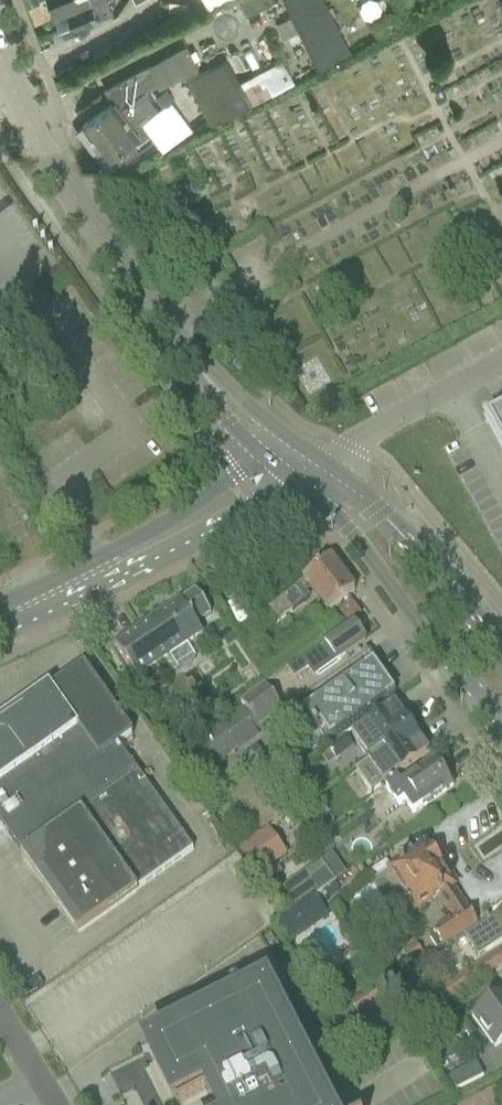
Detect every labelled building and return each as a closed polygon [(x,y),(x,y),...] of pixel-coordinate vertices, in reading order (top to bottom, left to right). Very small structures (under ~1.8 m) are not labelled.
[(59,8),(77,0),(56,0),(59,8)] [(114,9),(110,0),(77,0),(59,8),(70,32),(80,28),(81,29),(93,24),(92,23),(102,18),(115,12),(114,9)] [(274,0),(242,0),(249,13),(274,0)] [(320,68),(354,52),(328,0),(286,0),(320,68)] [(115,101),(85,123),(109,156),(110,155),(117,164),(116,164),(116,165),(157,136),(141,116),(148,110),(150,112),(160,105),(149,91),(160,84),(161,87),(202,68),(189,44),(152,63),(151,62),(106,86),(106,87),(115,101)] [(215,125),(298,80),(285,58),(243,81),(230,57),(190,79),(215,125)] [(490,428),(501,449),(501,421),(490,428)] [(330,611),(355,592),(332,561),(307,580),(330,611)] [(258,616),(241,629),(251,642),(282,619),(309,598),(299,586),(258,616)] [(154,666),(169,657),(177,670),(194,658),(187,646),(204,635),(197,623),(211,614),(196,592),(114,646),(136,679),(154,666)] [(282,670),(341,629),(332,616),(293,644),(288,637),(269,650),(282,670)] [(353,625),(294,667),(285,674),(289,681),(299,674),(300,675),(331,653),(338,662),(365,642),(353,625)] [(80,936),(144,891),(142,888),(194,851),(139,773),(119,745),(134,735),(85,667),(71,677),(0,727),(0,821),(24,855),(23,856),(80,936)] [(367,669),(303,714),(325,745),(360,720),(378,707),(378,708),(395,695),(384,679),(382,680),(385,683),(380,686),(367,669)] [(283,711),(265,685),(239,703),(241,706),(257,729),(283,711)] [(364,728),(352,737),(369,759),(411,730),(394,705),(363,728),(364,728)] [(261,735),(257,729),(241,706),(168,756),(188,785),(261,735)] [(429,754),(411,730),(369,759),(367,760),(384,785),(429,754)] [(403,804),(411,816),(452,788),(443,776),(444,772),(441,768),(437,767),(433,763),(403,784),(402,785),(399,787),(396,782),(384,790),(397,809),(403,804)] [(267,833),(238,853),(256,878),(285,858),(267,833)] [(410,853),(398,861),(399,863),(399,864),(401,866),(371,886),(388,910),(394,912),(401,923),(437,899),(452,921),(427,938),(437,952),(475,926),(451,891),(452,891),(449,888),(450,884),(446,877),(442,877),(437,870),(441,868),(430,851),(428,853),(425,850),(414,858),(410,853)] [(279,892),(294,913),(315,898),(336,884),(321,863),(279,892)] [(329,918),(315,898),(294,913),(273,927),(287,947),(329,918)] [(472,930),(486,953),(501,943),(501,912),(472,930)] [(416,945),(403,954),(410,964),(423,956),(416,945)] [(501,968),(501,949),(435,991),(443,1004),(501,968)] [(267,991),(149,1051),(176,1104),(178,1104),(205,1091),(213,1104),(325,1104),(267,991)] [(471,1018),(493,1049),(501,1043),(501,996),(471,1018)] [(453,1050),(435,1059),(442,1073),(460,1064),(453,1050)] [(456,1089),(482,1076),(476,1064),(443,1081),(454,1097),(459,1094),(456,1089)]
